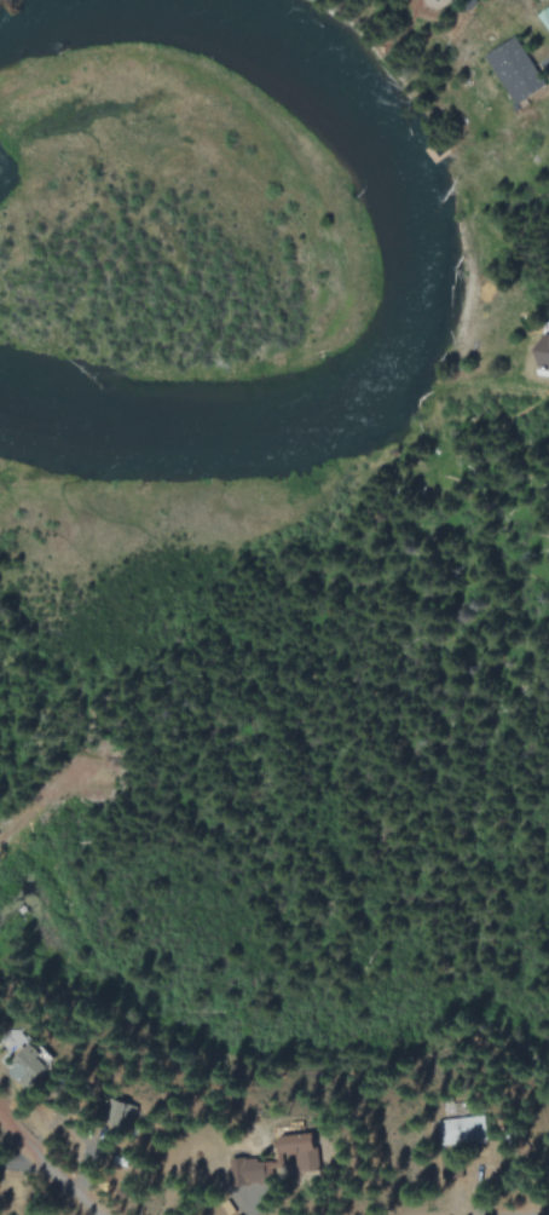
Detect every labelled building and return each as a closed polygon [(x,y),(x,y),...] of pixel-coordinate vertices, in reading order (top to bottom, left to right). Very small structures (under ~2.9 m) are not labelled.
[(548,31),(548,6),(537,16),(548,31)] [(485,55),(517,104),(547,84),(515,35),(485,55)] [(538,349),(537,373),(548,374),(548,350),(538,349)] [(17,1067),(22,1083),(53,1073),(43,1043),(18,1052),(22,1065),(17,1067)] [(488,1138),(485,1113),(440,1120),(444,1144),(488,1138)]
